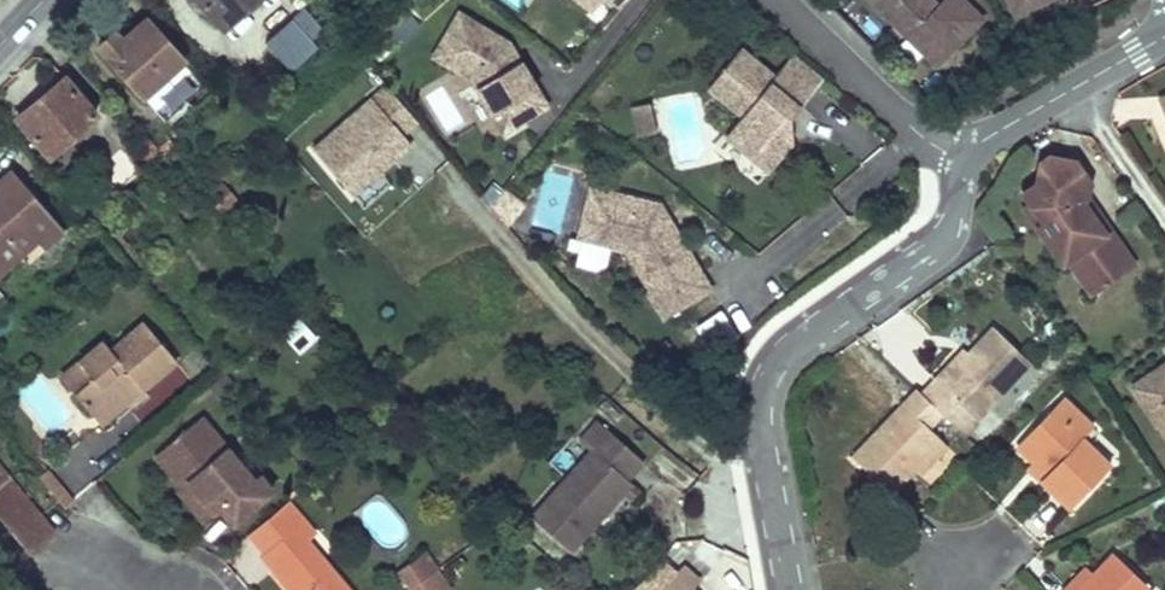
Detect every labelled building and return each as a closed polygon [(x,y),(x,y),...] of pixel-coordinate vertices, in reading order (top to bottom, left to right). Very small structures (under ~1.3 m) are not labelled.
[(224,24),(251,0),(201,0),(224,24)] [(603,21),(621,0),(546,0),(577,26),(590,10),(603,21)] [(917,0),(871,0),(895,23),(917,0)] [(921,0),(917,0),(895,23),(937,63),(981,18),(964,0),(940,0),(938,2),(931,10),(921,0)] [(931,10),(938,2),(936,0),(921,0),(931,10)] [(1019,16),(1051,0),(1011,0),(1019,16)] [(509,39),(461,8),(433,50),(470,74),(499,128),(544,104),(534,86),(527,90),(508,54),(515,50),(509,39)] [(290,17),(264,41),(290,68),(315,44),(290,17)] [(112,32),(97,45),(163,119),(202,83),(143,18),(119,38),(112,32)] [(821,77),(791,53),(775,73),(740,46),(710,83),(743,111),(725,133),(752,155),(762,141),(779,155),(792,139),(790,129),(783,123),(821,77)] [(534,86),(515,50),(508,54),(527,90),(534,86)] [(64,78),(17,116),(49,155),(96,115),(64,78)] [(351,197),(411,144),(402,134),(416,122),(381,84),(308,149),(351,197)] [(445,134),(464,124),(443,86),(425,96),(445,134)] [(646,101),(628,105),(634,133),(652,129),(646,101)] [(840,117),(829,134),(864,157),(875,139),(840,117)] [(140,130),(135,136),(139,141),(133,146),(149,162),(160,153),(140,130)] [(124,152),(69,198),(135,276),(146,269),(92,202),(133,166),(124,152)] [(1080,253),(1105,290),(1133,270),(1108,233),(1101,238),(1076,203),(1084,198),(1085,187),(1070,165),(1044,161),(1037,166),(1033,188),(1020,197),(1027,208),(1041,227),(1035,231),(1060,267),(1065,264),(1080,253)] [(21,254),(17,249),(32,237),(40,246),(62,228),(13,170),(0,181),(0,272),(21,254)] [(496,218),(518,199),(502,181),(484,203),(496,218)] [(657,203),(586,186),(573,239),(621,251),(660,315),(707,287),(657,203)] [(221,189),(210,198),(223,211),(234,202),(221,189)] [(1076,203),(1101,238),(1108,233),(1084,198),(1076,203)] [(1041,227),(1027,208),(1022,212),(1035,231),(1041,227)] [(1080,253),(1065,264),(1091,300),(1105,290),(1080,253)] [(704,348),(734,334),(723,308),(692,322),(704,348)] [(296,351),(314,339),(301,320),(283,332),(296,351)] [(101,345),(78,365),(91,380),(72,397),(90,419),(135,383),(142,391),(174,365),(144,327),(109,354),(101,345)] [(935,383),(922,396),(940,413),(961,433),(1027,365),(991,333),(967,358),(939,386),(935,383)] [(961,356),(935,383),(939,386),(967,358),(961,356)] [(1164,440),(1164,363),(1129,388),(1164,440)] [(78,365),(59,381),(72,397),(91,380),(78,365)] [(135,383),(90,419),(97,428),(142,391),(135,383)] [(914,389),(850,455),(887,491),(911,468),(939,440),(926,427),(940,413),(922,396),(914,389)] [(571,413),(578,405),(569,397),(562,405),(571,413)] [(1063,401),(1050,414),(1062,425),(1075,413),(1063,401)] [(1050,414),(1017,446),(1033,463),(1045,474),(1037,482),(1065,509),(1106,469),(1080,441),(1091,429),(1075,413),(1062,425),(1050,414)] [(572,553),(649,466),(594,418),(575,440),(585,448),(527,514),(572,553)] [(202,421),(156,457),(182,491),(188,485),(214,517),(219,512),(232,526),(272,495),(259,477),(252,481),(202,421)] [(939,440),(911,468),(917,472),(944,446),(939,440)] [(923,474),(932,483),(957,456),(948,447),(923,474)] [(1033,463),(1026,471),(1037,482),(1045,474),(1033,463)] [(38,477),(65,507),(74,499),(48,468),(38,477)] [(27,555),(54,532),(0,469),(0,523),(27,555)] [(182,491),(178,494),(203,525),(214,517),(188,485),(182,491)] [(268,520),(282,538),(261,555),(258,557),(269,570),(275,565),(297,589),(348,589),(296,526),(301,521),(287,504),(268,520)] [(268,520),(247,538),(261,555),(282,538),(268,520)] [(417,563),(429,577),(438,571),(426,557),(417,563)] [(1116,559),(1085,589),(1148,589),(1116,559)] [(409,589),(429,577),(417,563),(398,576),(409,589)] [(269,570),(286,589),(297,589),(275,565),(269,570)] [(657,589),(688,589),(694,583),(678,568),(657,589)]
